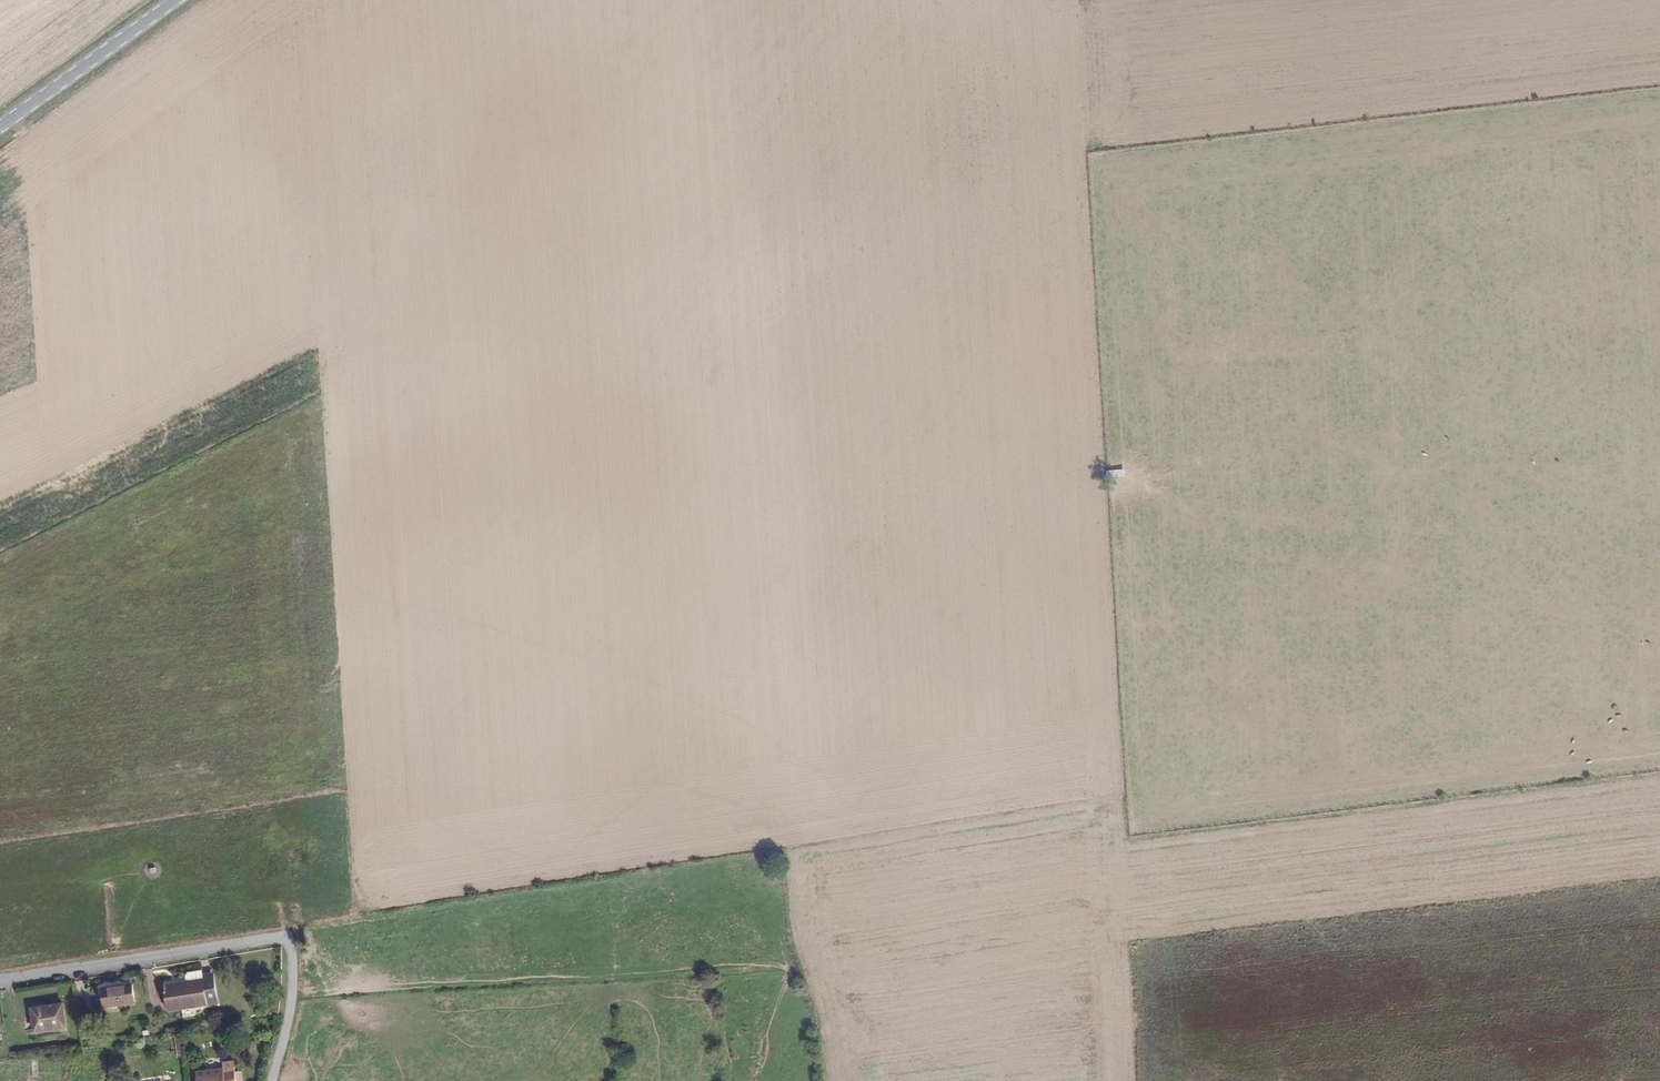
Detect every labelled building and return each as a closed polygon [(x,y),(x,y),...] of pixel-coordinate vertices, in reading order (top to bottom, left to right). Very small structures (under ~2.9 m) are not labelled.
[(203,977),(202,972),(201,969),(187,971),(185,974),(186,980),(203,977)] [(216,1000),(211,971),(202,972),(203,977),(207,1002),(216,1000)] [(207,1002),(203,977),(186,980),(163,983),(165,996),(167,1009),(207,1002)] [(138,1003),(135,985),(101,990),(104,1008),(138,1003)] [(68,1030),(65,1004),(30,1008),(34,1034),(68,1030)] [(180,1033),(174,1034),(178,1058),(184,1057),(180,1033)] [(235,1073),(234,1061),(224,1062),(224,1068),(196,1072),(198,1080),(237,1080),(235,1073)] [(242,1072),(235,1073),(237,1080),(244,1080),(242,1072)]
